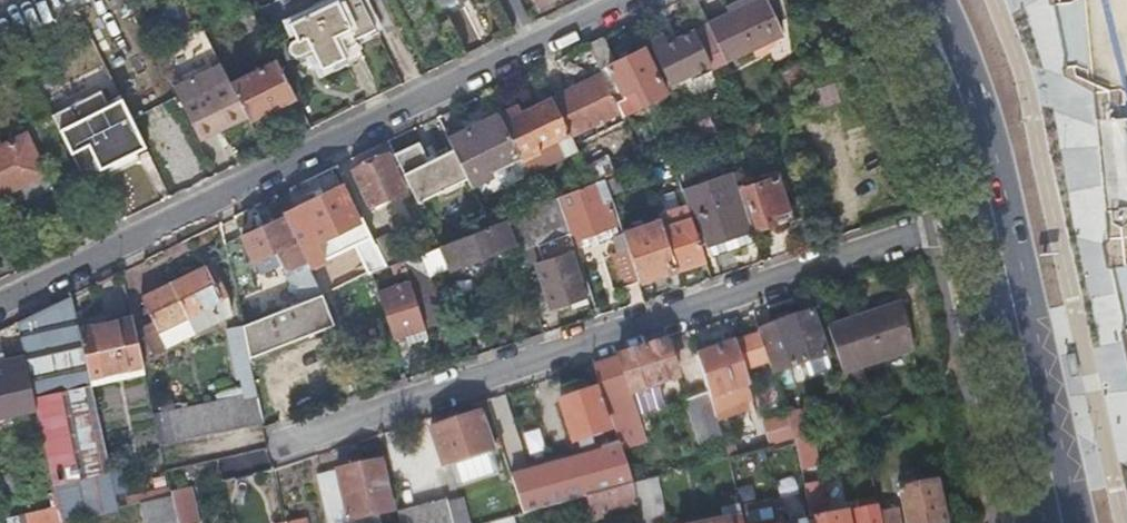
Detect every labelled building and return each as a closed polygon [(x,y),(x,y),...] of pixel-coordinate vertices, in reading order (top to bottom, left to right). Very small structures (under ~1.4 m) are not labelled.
[(201,19),(208,15),(200,0),(191,0),(201,19)] [(375,28),(361,0),(334,0),(289,22),(297,37),(293,38),(292,39),(291,40),(290,41),(289,42),(288,43),(288,44),(288,45),(288,47),(288,48),(289,50),(289,51),(290,52),(291,53),(293,54),(294,54),(295,54),(296,55),(297,55),(298,54),(299,54),(300,53),(302,56),(314,51),(322,66),(342,56),(346,64),(364,55),(355,37),(375,28)] [(691,30),(707,63),(708,65),(778,32),(762,0),(755,0),(727,13),(691,30)] [(727,13),(755,0),(739,0),(724,7),(727,13)] [(649,49),(665,82),(707,63),(691,30),(665,42),(662,34),(646,42),(649,49)] [(600,35),(585,43),(599,73),(605,87),(612,84),(617,93),(630,86),(633,92),(619,99),(625,110),(661,91),(640,47),(612,61),(600,35)] [(295,96),(275,58),(233,79),(252,118),(295,96)] [(177,86),(201,136),(247,113),(222,63),(177,86)] [(599,73),(548,97),(565,133),(616,109),(605,87),(599,73)] [(42,133),(58,125),(53,116),(41,91),(25,99),(42,133)] [(114,160),(147,144),(124,99),(110,105),(103,91),(84,100),(114,160)] [(565,133),(548,97),(518,112),(514,105),(495,113),(514,153),(517,160),(523,172),(573,148),(565,133)] [(99,167),(114,160),(84,100),(53,116),(58,125),(71,152),(87,144),(99,167)] [(495,113),(445,138),(449,147),(463,175),(467,184),(487,174),(484,167),(514,153),(495,113)] [(463,175),(449,147),(423,160),(415,143),(390,155),(396,166),(405,186),(412,200),(463,175)] [(55,188),(36,149),(4,164),(0,157),(0,215),(55,188)] [(390,155),(389,153),(384,156),(383,153),(349,170),(366,205),(399,189),(390,169),(396,166),(390,155)] [(487,174),(517,160),(514,153),(484,167),(487,174)] [(608,174),(614,171),(606,154),(600,157),(608,174)] [(582,165),(590,181),(601,177),(608,174),(600,157),(582,165)] [(399,189),(405,186),(396,166),(390,169),(399,189)] [(729,173),(679,190),(684,206),(686,213),(694,211),(708,253),(741,242),(737,231),(746,228),(729,173)] [(769,219),(785,214),(772,175),(738,186),(751,227),(770,221),(769,219)] [(590,181),(588,182),(553,196),(571,248),(577,245),(574,238),(606,226),(608,231),(612,230),(602,200),(607,198),(601,177),(590,181)] [(370,239),(341,181),(293,206),(294,208),(281,214),(307,266),(356,241),(370,270),(382,265),(370,239)] [(571,248),(553,196),(538,202),(502,217),(510,241),(519,267),(531,263),(544,306),(564,299),(567,308),(583,303),(566,252),(572,250),(571,248)] [(695,245),(686,213),(684,206),(655,216),(655,218),(672,269),(689,263),(684,248),(695,245)] [(280,215),(238,235),(255,272),(281,259),(285,268),(290,266),(291,271),(283,274),(287,281),(283,289),(291,291),(296,300),(308,295),(317,292),(280,215)] [(510,241),(502,217),(485,223),(436,243),(446,267),(449,274),(460,269),(457,262),(510,241)] [(633,281),(672,269),(655,218),(618,230),(623,246),(633,281)] [(574,238),(577,245),(609,234),(608,231),(606,226),(574,238)] [(737,231),(741,242),(750,239),(746,228),(737,231)] [(384,233),(370,239),(382,265),(396,260),(384,233)] [(234,237),(220,244),(231,294),(251,287),(234,237)] [(446,267),(436,243),(433,244),(417,251),(425,275),(446,267)] [(616,286),(633,281),(623,246),(605,252),(616,286)] [(425,275),(417,251),(398,259),(405,278),(420,324),(439,317),(425,275)] [(207,262),(202,264),(218,298),(224,295),(207,262)] [(218,298),(202,264),(138,296),(151,323),(137,330),(148,355),(193,333),(192,331),(217,319),(210,302),(218,298)] [(374,289),(389,337),(401,333),(421,326),(420,324),(405,278),(374,289)] [(296,300),(238,324),(238,326),(245,354),(331,320),(317,292),(308,295),(296,300)] [(114,508),(111,497),(110,491),(105,466),(87,384),(75,327),(68,293),(13,320),(17,340),(20,351),(25,377),(27,386),(32,407),(57,520),(114,508)] [(822,327),(838,374),(908,350),(901,319),(897,302),(822,327)] [(763,362),(767,374),(821,355),(807,313),(753,331),(754,335),(763,362)] [(87,384),(110,379),(108,371),(139,365),(128,315),(75,327),(87,384)] [(245,354),(238,326),(223,329),(234,379),(238,378),(249,375),(245,354)] [(421,326),(401,333),(403,340),(423,334),(421,326)] [(712,349),(690,355),(701,388),(711,420),(748,408),(745,400),(752,398),(742,369),(763,362),(754,335),(727,343),(712,349)] [(710,341),(712,349),(727,343),(726,337),(710,341)] [(659,339),(588,363),(611,435),(633,428),(622,395),(672,378),(659,339)] [(32,407),(27,386),(25,377),(20,351),(0,356),(0,414),(32,407)] [(110,379),(141,373),(139,365),(108,371),(110,379)] [(241,392),(252,389),(249,375),(238,378),(241,392)] [(692,442),(716,433),(711,420),(701,388),(678,397),(692,442)] [(567,441),(603,429),(590,389),(554,401),(567,441)] [(150,416),(157,447),(258,422),(251,393),(150,416)] [(788,439),(790,439),(805,435),(797,408),(780,414),(788,439)] [(492,471),(486,450),(496,447),(493,436),(483,439),(474,412),(425,428),(437,466),(443,464),(449,485),(492,471)] [(790,439),(806,519),(807,522),(843,522),(841,511),(820,515),(812,480),(817,479),(806,434),(805,435),(790,439)] [(506,477),(517,511),(562,499),(581,494),(627,482),(614,443),(596,449),(597,452),(506,477)] [(388,509),(377,460),(311,475),(323,522),(326,522),(388,509)] [(116,464),(105,466),(110,491),(121,488),(116,464)] [(900,522),(940,522),(942,522),(932,480),(906,486),(905,479),(891,482),(900,522)] [(627,483),(627,482),(581,494),(588,519),(632,507),(627,483)] [(114,508),(136,503),(168,496),(165,485),(111,497),(114,508)] [(395,522),(466,522),(459,495),(441,500),(441,497),(392,511),(395,522)] [(170,504),(168,496),(136,503),(140,522),(174,522),(170,504)] [(174,522),(191,522),(186,500),(170,504),(174,522)] [(717,521),(737,518),(733,502),(714,507),(717,521)] [(873,505),(848,510),(850,522),(876,522),(874,510),(873,505)] [(874,510),(876,522),(894,522),(891,507),(874,510)]
